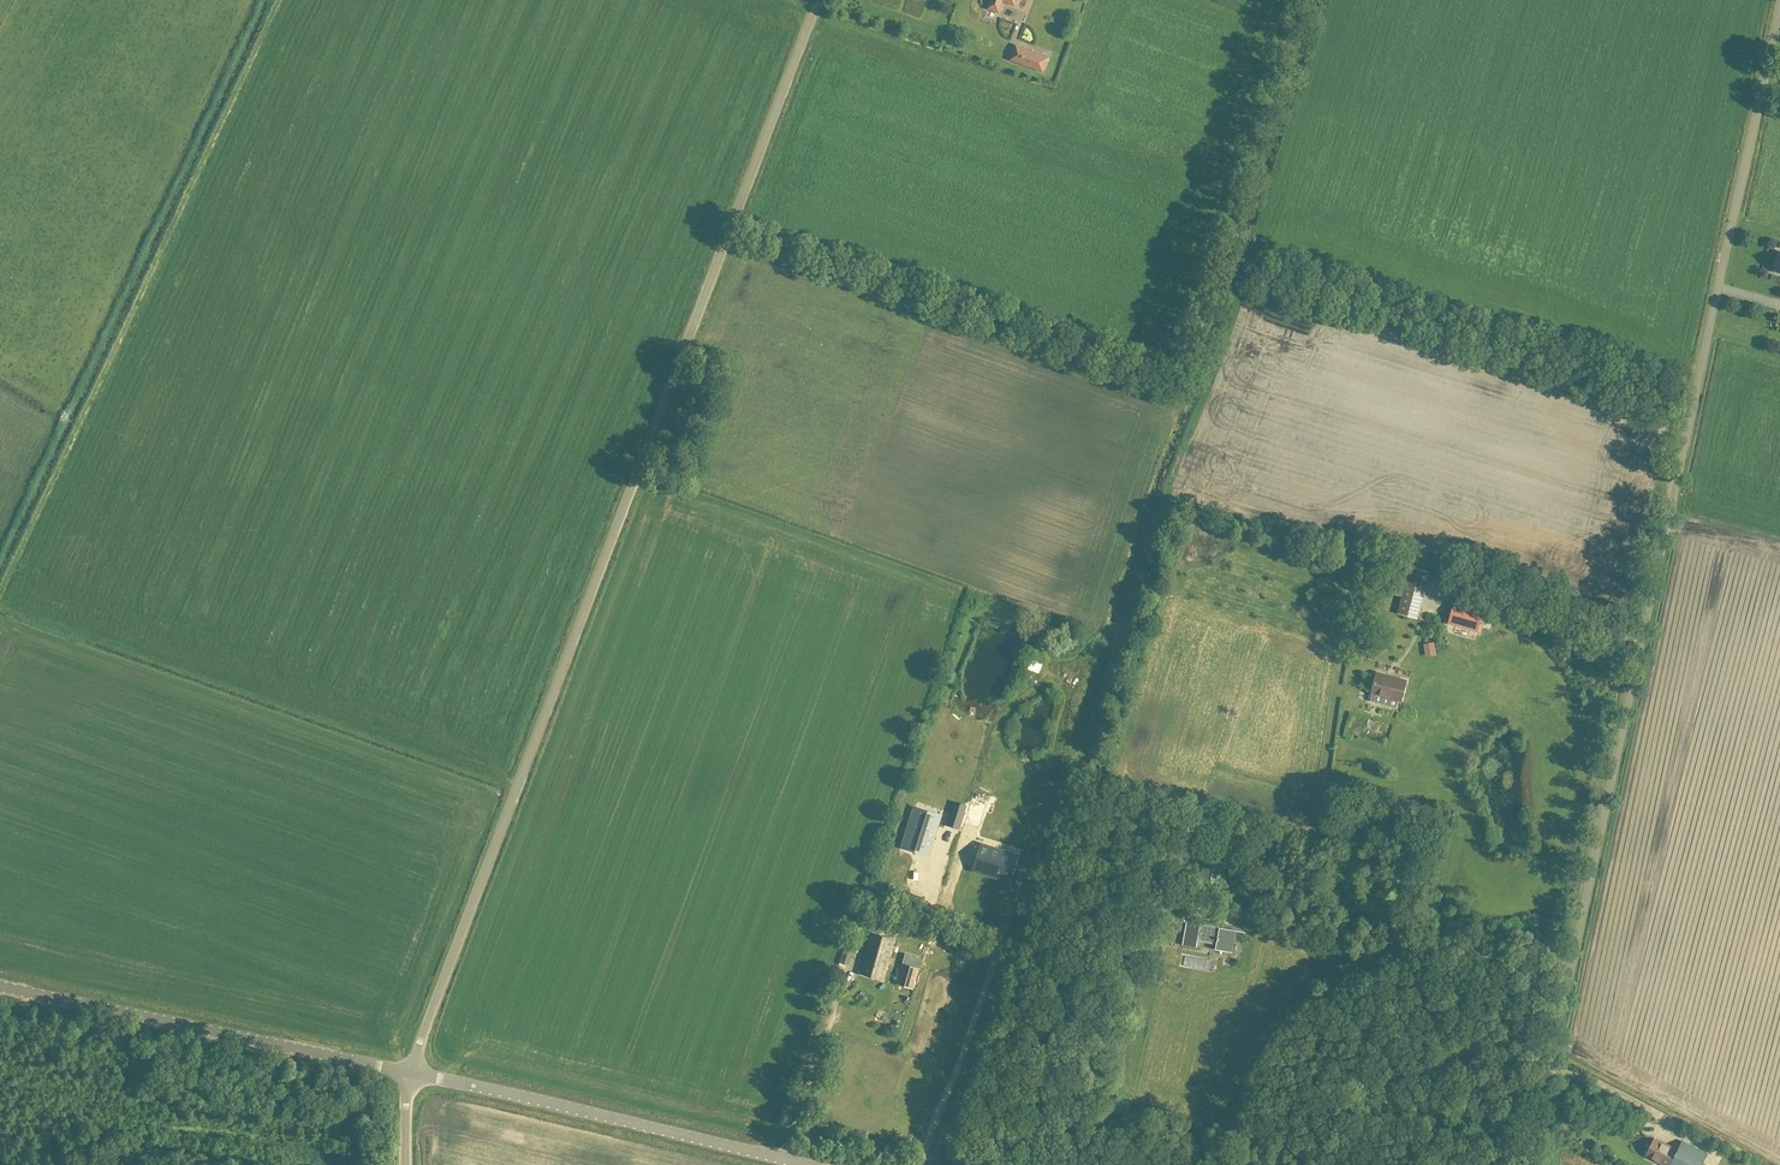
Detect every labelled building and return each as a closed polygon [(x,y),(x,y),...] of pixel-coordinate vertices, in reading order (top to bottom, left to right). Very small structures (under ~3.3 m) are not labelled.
[(1016,0),(991,0),(989,7),(999,11),(1002,2),(1013,6),(1016,0)] [(1024,50),(1024,51),(1016,47),(1011,60),(1019,63),(1019,64),(1042,72),(1047,59),(1024,50)] [(1428,572),(1410,567),(1397,614),(1416,619),(1428,572)] [(1448,624),(1477,632),(1482,613),(1453,605),(1448,624)] [(1461,634),(1451,636),(1454,650),(1464,647),(1461,634)] [(1380,704),(1382,697),(1400,702),(1406,681),(1377,673),(1371,694),(1372,694),(1370,701),(1380,704)] [(444,752),(454,753),(455,746),(445,745),(444,752)] [(1294,804),(1308,804),(1308,794),(1293,795),(1294,804)] [(971,801),(964,825),(978,829),(986,805),(971,801)] [(954,803),(947,826),(959,830),(966,807),(954,803)] [(927,856),(938,823),(913,815),(902,848),(927,856)] [(981,846),(973,871),(1009,882),(1017,857),(981,846)] [(1202,860),(1198,880),(1215,883),(1219,863),(1202,860)] [(1231,953),(1235,931),(1219,929),(1200,926),(1200,921),(1182,918),(1184,910),(1168,908),(1164,930),(1180,933),(1182,923),(1186,924),(1182,946),(1195,949),(1197,941),(1216,945),(1215,950),(1231,953)] [(881,981),(893,940),(872,934),(861,975),(881,981)] [(856,945),(846,942),(839,964),(849,967),(856,945)] [(1188,959),(1187,969),(1213,971),(1214,962),(1188,959)] [(896,985),(912,989),(918,969),(902,964),(896,985)] [(890,1029),(888,1036),(898,1039),(900,1032),(890,1029)] [(1706,1155),(1681,1142),(1677,1151),(1654,1139),(1645,1155),(1663,1164),(1701,1164),(1706,1155)]
